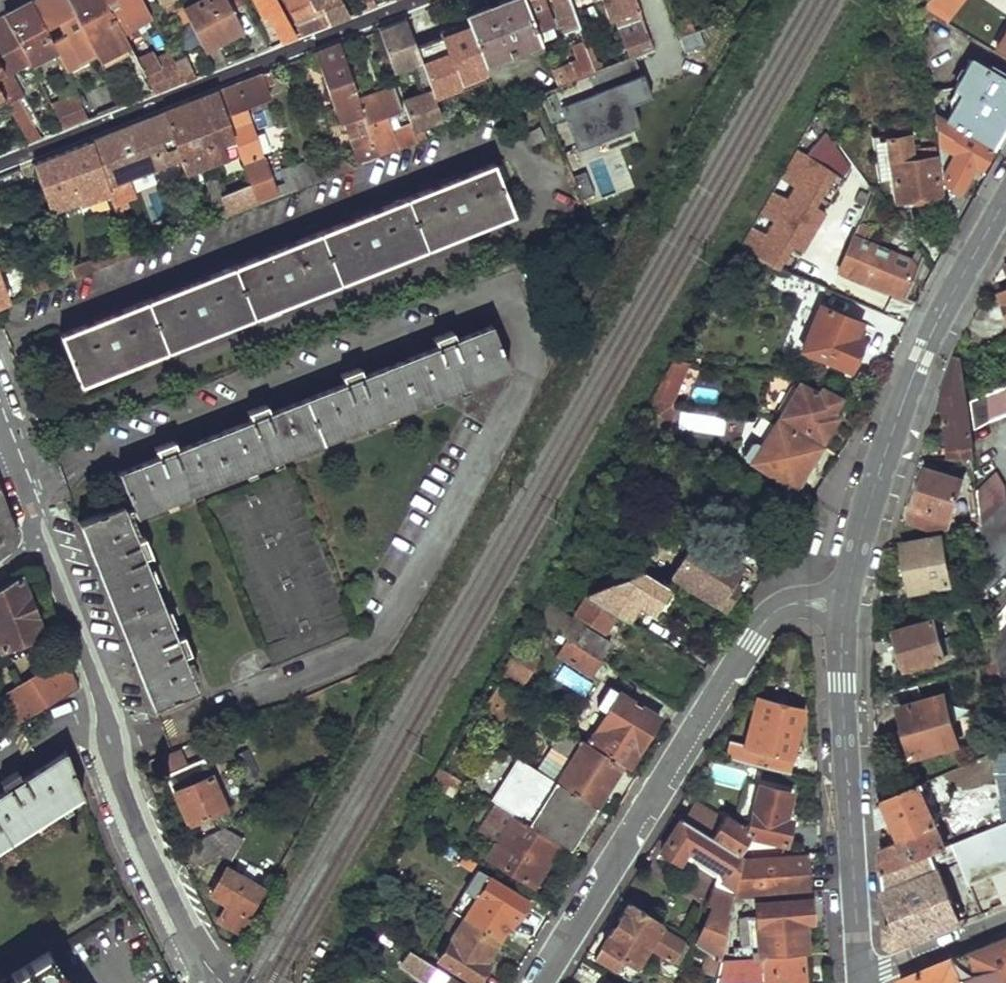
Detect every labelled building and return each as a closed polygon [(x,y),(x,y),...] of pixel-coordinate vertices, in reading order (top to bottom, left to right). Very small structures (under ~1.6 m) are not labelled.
[(31,1),(54,48),(63,67),(77,62),(75,58),(94,50),(68,0),(32,0),(31,1)] [(94,50),(96,55),(98,58),(108,53),(128,43),(105,0),(68,0),(94,50)] [(128,43),(131,50),(141,67),(153,91),(183,79),(173,60),(161,66),(152,51),(144,53),(135,35),(137,34),(131,24),(149,14),(141,0),(105,0),(128,43)] [(183,10),(203,49),(218,42),(216,39),(239,27),(225,0),(202,0),(183,10)] [(263,15),(268,13),(281,40),(294,35),(276,0),(255,0),(263,15)] [(300,33),(330,21),(326,11),(322,13),(318,4),(315,6),(311,0),(283,0),(300,33)] [(315,6),(318,4),(321,3),(326,11),(330,21),(349,13),(342,0),(311,0),(315,6)] [(487,8),(494,30),(483,33),(494,61),(540,43),(534,28),(525,0),(508,0),(487,8)] [(534,28),(548,22),(540,0),(525,0),(534,28)] [(562,31),(576,26),(568,0),(551,0),(562,31)] [(634,0),(602,0),(609,18),(611,17),(624,57),(650,46),(634,0)] [(921,6),(945,21),(962,0),(927,0),(921,6)] [(31,1),(4,15),(26,59),(27,61),(54,48),(31,1)] [(494,30),(487,8),(466,16),(468,20),(483,65),(494,61),(483,33),(494,30)] [(137,34),(155,26),(149,14),(131,24),(137,34)] [(0,17),(0,67),(2,72),(0,73),(0,91),(0,92),(4,98),(27,140),(39,135),(16,94),(21,92),(9,68),(26,59),(4,15),(0,17)] [(686,16),(674,21),(678,34),(691,29),(686,16)] [(405,18),(379,28),(393,71),(414,64),(421,94),(431,90),(416,47),(405,18)] [(442,38),(416,47),(431,90),(432,96),(444,92),(459,87),(457,79),(472,74),(485,69),(483,65),(468,20),(439,31),(442,38)] [(998,45),(1005,50),(1005,31),(998,45)] [(579,59),(568,63),(573,78),(592,70),(582,41),(574,45),(579,59)] [(128,43),(108,53),(112,60),(125,53),(131,50),(128,43)] [(339,43),(314,53),(338,123),(343,122),(358,165),(376,158),(356,98),(339,43)] [(75,58),(77,62),(96,55),(94,50),(75,58)] [(135,71),(141,67),(131,50),(125,53),(135,71)] [(551,51),(543,53),(554,85),(573,78),(568,63),(557,67),(551,51)] [(185,56),(173,60),(183,79),(195,74),(185,56)] [(929,89),(933,113),(989,147),(1005,119),(1005,81),(971,60),(955,87),(929,89)] [(271,101),(261,74),(218,91),(233,138),(236,146),(256,139),(246,110),(261,104),(267,102),(271,101)] [(459,87),(444,92),(446,97),(476,87),(472,74),(457,79),(459,87)] [(393,87),(356,98),(376,158),(396,150),(385,117),(400,112),(393,87)] [(75,90),(48,102),(61,127),(88,117),(75,90)] [(421,94),(403,101),(413,131),(441,119),(432,96),(431,90),(421,94)] [(218,91),(189,102),(209,163),(228,157),(222,143),(233,138),(218,91)] [(189,102),(164,112),(178,159),(182,171),(209,163),(189,102)] [(164,112),(129,125),(146,172),(178,159),(164,112)] [(989,147),(933,113),(942,179),(959,187),(970,167),(975,171),(989,147)] [(129,125),(91,140),(107,185),(146,172),(129,125)] [(849,170),(812,126),(739,251),(790,273),(849,170)] [(413,131),(397,137),(401,148),(417,142),(413,131)] [(911,155),(907,132),(887,135),(872,137),(878,177),(892,175),(895,197),(938,190),(933,153),(911,155)] [(256,139),(236,146),(253,196),(257,207),(305,187),(297,164),(279,170),(283,183),(271,186),(256,139)] [(91,140),(32,163),(35,171),(53,221),(61,219),(57,208),(79,199),(77,195),(107,185),(91,140)] [(315,157),(297,164),(305,187),(323,180),(319,167),(315,157)] [(490,163),(59,333),(75,376),(102,366),(105,373),(139,360),(136,352),(187,332),(190,339),(229,324),(226,317),(276,297),(278,304),(316,289),(313,282),(366,262),(368,269),(402,255),(400,248),(449,229),(452,235),(488,221),(485,214),(507,206),(490,163)] [(326,167),(319,167),(323,180),(339,173),(335,165),(326,167)] [(0,175),(0,185),(20,177),(17,169),(0,175)] [(573,178),(582,199),(595,194),(586,173),(573,178)] [(214,178),(203,182),(217,223),(227,219),(223,207),(214,178)] [(107,187),(107,185),(77,195),(79,199),(80,203),(101,195),(109,192),(109,191),(107,187)] [(114,185),(107,187),(109,191),(109,192),(117,215),(120,223),(130,219),(121,189),(115,190),(114,185)] [(109,219),(117,215),(109,192),(101,195),(109,219)] [(253,196),(223,207),(227,219),(257,207),(253,196)] [(485,214),(488,221),(510,212),(507,206),(485,214)] [(908,260),(862,242),(866,231),(858,227),(839,273),(904,298),(915,268),(908,260)] [(402,255),(452,235),(449,229),(400,248),(402,255)] [(97,260),(71,269),(74,276),(99,267),(97,260)] [(316,289),(368,269),(366,262),(313,282),(316,289)] [(229,324),(278,304),(276,297),(226,317),(229,324)] [(861,322),(821,307),(803,351),(850,370),(861,342),(854,339),(861,322)] [(158,453),(116,469),(129,500),(77,520),(153,708),(194,691),(180,655),(188,651),(181,632),(172,635),(141,557),(150,554),(142,534),(133,538),(124,514),(133,511),(134,514),(506,367),(488,322),(455,336),(450,324),(431,333),(436,344),(361,372),(357,362),(340,368),(344,380),(269,409),(265,399),(246,406),(250,416),(174,447),(170,436),(153,443),(158,453)] [(139,360),(190,339),(187,332),(136,352),(139,360)] [(962,353),(957,355),(942,393),(948,457),(973,456),(971,452),(962,353)] [(673,406),(686,361),(668,356),(654,400),(673,406)] [(102,366),(75,376),(78,384),(105,373),(102,366)] [(781,414),(823,441),(838,417),(834,415),(842,399),(824,388),(819,397),(800,385),(781,414)] [(972,398),(975,425),(990,417),(991,420),(1005,415),(1005,386),(972,398)] [(680,410),(677,431),(736,438),(738,417),(680,410)] [(820,445),(779,419),(761,446),(754,441),(744,457),(794,490),(820,445)] [(958,478),(926,469),(907,522),(925,528),(944,523),(958,478)] [(979,490),(989,590),(1005,572),(1005,485),(998,472),(979,490)] [(275,664),(352,635),(292,479),(250,495),(259,518),(261,518),(271,545),(251,553),(261,579),(267,577),(272,592),(251,599),(261,624),(259,624),(275,664)] [(13,544),(16,531),(14,525),(5,528),(0,516),(9,513),(0,489),(0,552),(13,544)] [(14,525),(9,513),(0,516),(5,528),(14,525)] [(949,579),(937,535),(899,545),(912,590),(949,579)] [(741,563),(711,545),(687,551),(672,576),(716,603),(731,579),(741,563)] [(666,587),(641,571),(588,598),(616,615),(626,621),(638,601),(652,609),(666,587)] [(0,588),(0,647),(1,649),(41,634),(19,577),(0,588)] [(731,579),(716,603),(726,609),(741,585),(731,579)] [(616,615),(588,598),(576,617),(603,634),(616,615)] [(993,621),(996,662),(1000,676),(1003,673),(1005,683),(1005,685),(1005,606),(993,621)] [(608,646),(547,607),(538,623),(568,641),(599,661),(608,646)] [(945,659),(934,621),(897,631),(908,670),(945,659)] [(599,661),(568,641),(554,662),(585,682),(599,661)] [(536,660),(517,647),(504,669),(523,680),(536,660)] [(0,697),(0,698),(15,724),(77,684),(69,667),(57,675),(50,665),(0,697)] [(660,716),(620,692),(588,743),(622,764),(628,768),(660,716)] [(958,744),(944,696),(900,709),(913,757),(958,744)] [(800,710),(754,698),(743,738),(729,735),(724,753),(785,768),(800,710)] [(588,743),(566,729),(540,772),(595,807),(622,764),(588,743)] [(83,795),(65,750),(19,778),(14,770),(0,779),(0,784),(3,789),(0,791),(0,848),(83,795)] [(206,755),(167,772),(188,822),(229,804),(206,755)] [(540,772),(518,759),(493,801),(513,813),(560,844),(568,849),(595,807),(540,772)] [(696,802),(686,819),(745,855),(752,838),(749,835),(787,844),(792,821),(784,819),(790,793),(761,785),(754,821),(743,824),(725,814),(722,820),(696,802)] [(945,848),(919,785),(880,801),(881,827),(895,822),(902,839),(883,848),(884,873),(945,848)] [(560,844),(513,813),(486,856),(533,886),(560,844)] [(686,819),(682,816),(662,849),(684,863),(691,854),(719,872),(707,906),(715,909),(698,945),(711,954),(720,959),(738,895),(748,857),(745,855),(686,819)] [(226,822),(176,846),(186,868),(219,852),(230,856),(243,832),(226,822)] [(945,848),(884,873),(889,892),(886,894),(898,922),(888,927),(889,944),(895,947),(906,942),(908,945),(962,923),(960,919),(964,916),(959,903),(953,904),(938,865),(958,856),(970,884),(995,874),(1002,893),(993,897),(997,909),(1005,905),(1005,824),(945,848)] [(808,853),(748,857),(738,895),(810,890),(808,853)] [(482,866),(465,855),(461,861),(477,871),(464,890),(476,898),(463,920),(496,941),(511,918),(515,921),(528,901),(479,869),(482,866)] [(223,870),(210,895),(226,904),(218,919),(238,929),(260,889),(223,870)] [(267,877),(263,886),(276,893),(281,884),(267,877)] [(811,898),(757,901),(760,952),(806,947),(804,921),(813,921),(811,898)] [(662,923),(630,903),(596,958),(617,971),(625,959),(635,966),(648,946),(672,961),(684,943),(660,928),(662,923)] [(463,920),(438,961),(473,982),(477,982),(489,965),(484,961),(496,941),(463,920)] [(957,956),(967,982),(1005,982),(1005,936),(957,956)] [(0,979),(0,982),(68,982),(46,950),(0,979)] [(442,971),(415,954),(409,963),(436,980),(442,971)] [(720,959),(711,954),(705,971),(716,974),(720,959)] [(720,959),(716,974),(713,982),(807,982),(805,954),(720,959)] [(957,956),(900,979),(901,982),(967,982),(957,956)]
